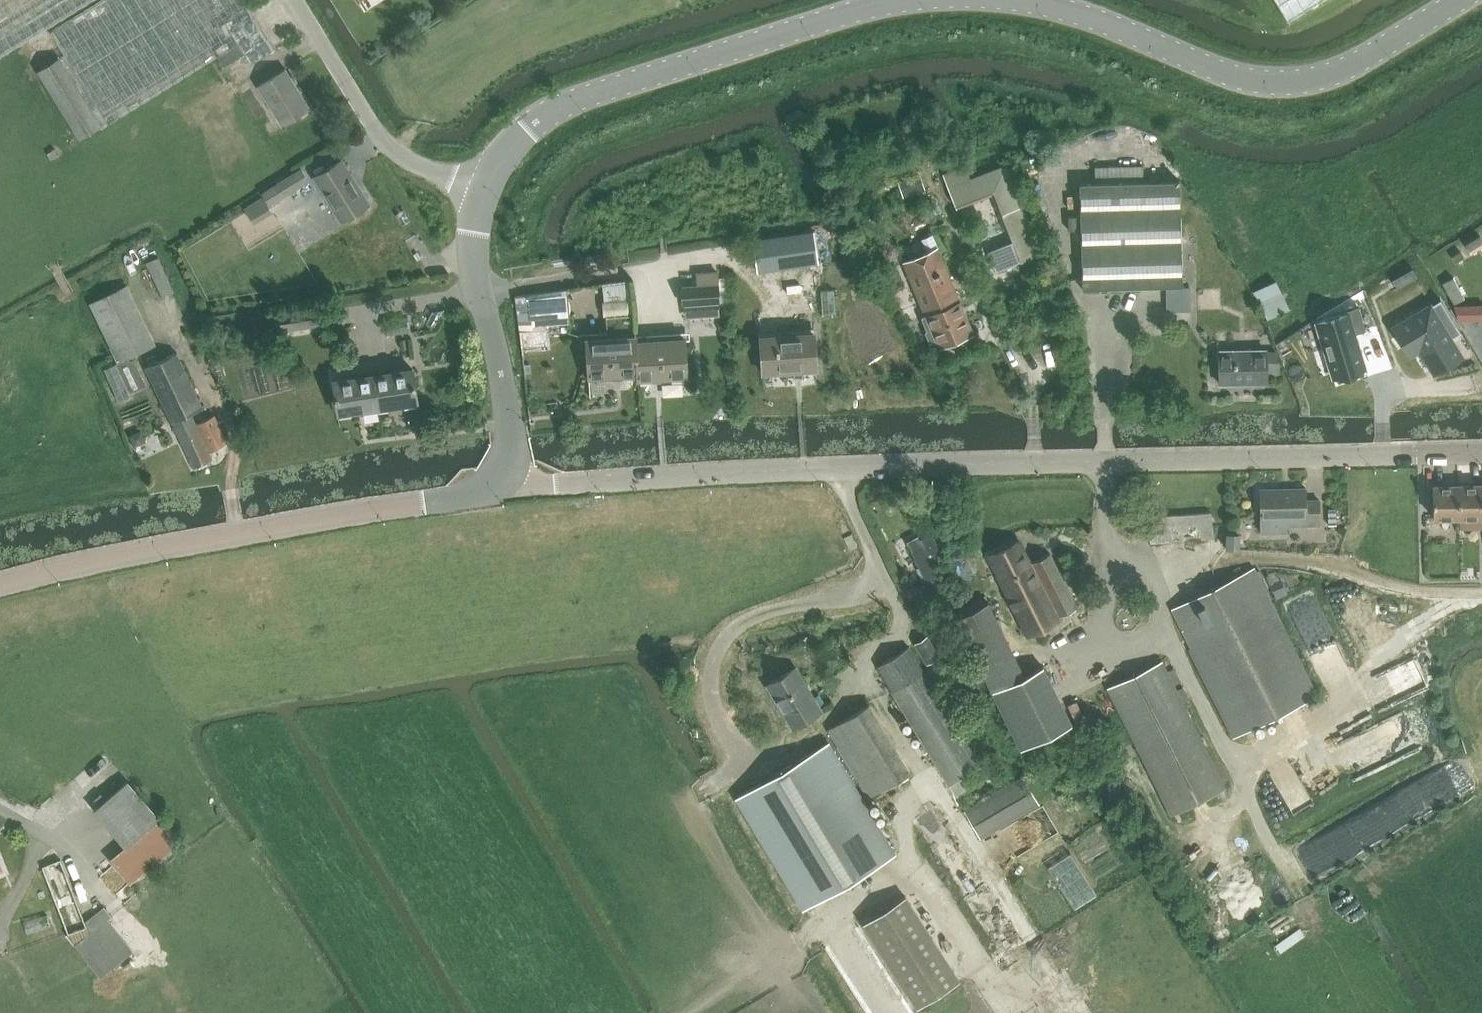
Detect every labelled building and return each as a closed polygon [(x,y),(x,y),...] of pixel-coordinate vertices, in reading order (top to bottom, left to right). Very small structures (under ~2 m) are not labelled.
[(91,0),(0,0),(0,56),(91,0)] [(273,49),(243,0),(101,0),(51,32),(65,54),(38,71),(80,138),(101,124),(103,127),(218,55),(224,65),(245,52),(252,62),(273,49)] [(1288,19),(1320,0),(1276,0),(1288,19)] [(283,125),(309,108),(285,69),(258,85),(283,125)] [(342,220),(369,204),(341,159),(315,176),(342,220)] [(966,164),(944,173),(949,186),(955,204),(995,190),(1021,262),(1041,254),(1023,205),(1008,164),(971,178),(966,164)] [(1079,183),(1082,288),(1182,286),(1179,180),(1144,181),(1143,165),(1096,166),(1096,182),(1079,183)] [(269,204),(309,179),(301,168),(262,192),(269,204)] [(903,195),(926,188),(920,172),(898,180),(903,195)] [(262,196),(244,207),(251,218),(269,207),(262,196)] [(403,210),(396,215),(403,226),(410,221),(403,210)] [(1077,215),(1068,215),(1068,228),(1077,228),(1077,215)] [(800,232),(754,239),(757,261),(759,271),(805,265),(800,232)] [(959,300),(960,299),(933,233),(922,238),(928,251),(905,261),(927,314),(921,316),(926,330),(925,331),(931,347),(936,346),(937,348),(973,333),(959,300)] [(1465,243),(1471,253),(1477,249),(1481,246),(1481,239),(1481,238),(1479,235),(1465,243)] [(1460,250),(1452,256),(1456,263),(1464,258),(1460,250)] [(146,262),(162,296),(174,290),(158,256),(146,262)] [(683,303),(719,301),(717,272),(695,274),(696,285),(682,286),(683,303)] [(1454,304),(1464,298),(1453,277),(1443,282),(1454,304)] [(102,297),(90,303),(95,312),(118,361),(129,356),(130,355),(152,345),(155,343),(135,302),(127,285),(102,297)] [(567,288),(516,296),(520,324),(521,332),(522,332),(548,330),(548,325),(570,324),(570,322),(569,314),(567,295),(567,288)] [(834,290),(821,291),(822,316),(836,315),(834,290)] [(1440,297),(1396,324),(1412,352),(1417,349),(1427,343),(1441,367),(1461,354),(1451,337),(1461,331),(1440,297)] [(1481,319),(1481,305),(1455,306),(1458,320),(1481,319)] [(1348,314),(1317,323),(1333,378),(1365,368),(1355,333),(1366,329),(1359,306),(1347,310),(1348,314)] [(283,329),(320,324),(318,308),(281,313),(283,329)] [(689,326),(702,325),(702,316),(688,317),(689,326)] [(389,333),(408,330),(406,317),(387,320),(389,333)] [(763,373),(817,370),(815,332),(760,336),(763,373)] [(589,378),(638,375),(636,335),(586,338),(589,378)] [(639,381),(687,378),(685,337),(637,340),(636,335),(638,375),(639,381)] [(234,337),(216,340),(218,351),(236,347),(234,337)] [(1279,361),(1266,362),(1266,349),(1219,350),(1220,383),(1267,382),(1267,376),(1280,376),(1279,361)] [(159,360),(146,366),(194,468),(213,459),(209,451),(221,446),(227,443),(214,415),(196,424),(191,413),(204,408),(177,352),(159,360)] [(378,409),(418,403),(413,368),(373,374),(378,409)] [(339,414),(378,409),(373,374),(334,379),(339,414)] [(130,436),(135,446),(145,441),(141,431),(130,436)] [(1459,485),(1433,486),(1433,516),(1459,515),(1459,485)] [(1459,485),(1459,515),(1481,515),(1481,485),(1459,485)] [(1306,488),(1261,489),(1262,519),(1262,533),(1287,533),(1286,519),(1307,518),(1307,524),(1320,524),(1319,499),(1306,499),(1306,488)] [(1336,508),(1327,509),(1327,524),(1336,524),(1336,508)] [(1138,535),(1150,534),(1151,542),(1213,538),(1211,511),(1137,516),(1138,535)] [(859,546),(853,532),(845,536),(851,549),(859,546)] [(1240,549),(1241,534),(1228,533),(1227,548),(1240,549)] [(929,557),(940,552),(931,534),(919,539),(918,536),(908,541),(932,591),(942,586),(929,557)] [(1050,552),(1031,562),(1020,540),(988,556),(1028,636),(1060,620),(1058,615),(1077,606),(1050,552)] [(1254,567),(1172,608),(1236,735),(1318,694),(1254,567)] [(924,583),(906,590),(910,600),(928,593),(924,583)] [(992,689),(1024,674),(989,602),(958,617),(992,689)] [(925,634),(913,641),(926,662),(937,654),(925,634)] [(967,772),(980,764),(907,645),(876,663),(956,794),(974,783),(967,772)] [(1172,814),(1226,787),(1162,660),(1108,687),(1172,814)] [(939,664),(930,669),(939,684),(948,678),(939,664)] [(793,726),(821,709),(795,667),(767,684),(793,726)] [(1019,750),(1070,725),(1040,667),(990,693),(1019,750)] [(910,771),(870,704),(831,728),(872,795),(910,771)] [(898,855),(830,744),(736,801),(804,912),(898,855)] [(982,836),(1039,803),(1023,776),(995,793),(992,787),(980,794),(979,792),(963,802),(982,836)] [(109,859),(129,884),(180,843),(128,780),(94,808),(125,845),(109,859)] [(62,858),(43,867),(46,876),(50,888),(68,934),(99,975),(100,976),(132,953),(130,951),(106,919),(110,916),(102,907),(85,920),(62,858)] [(918,1010),(960,982),(905,898),(863,926),(918,1010)] [(47,914),(24,920),(27,932),(50,925),(47,914)]
